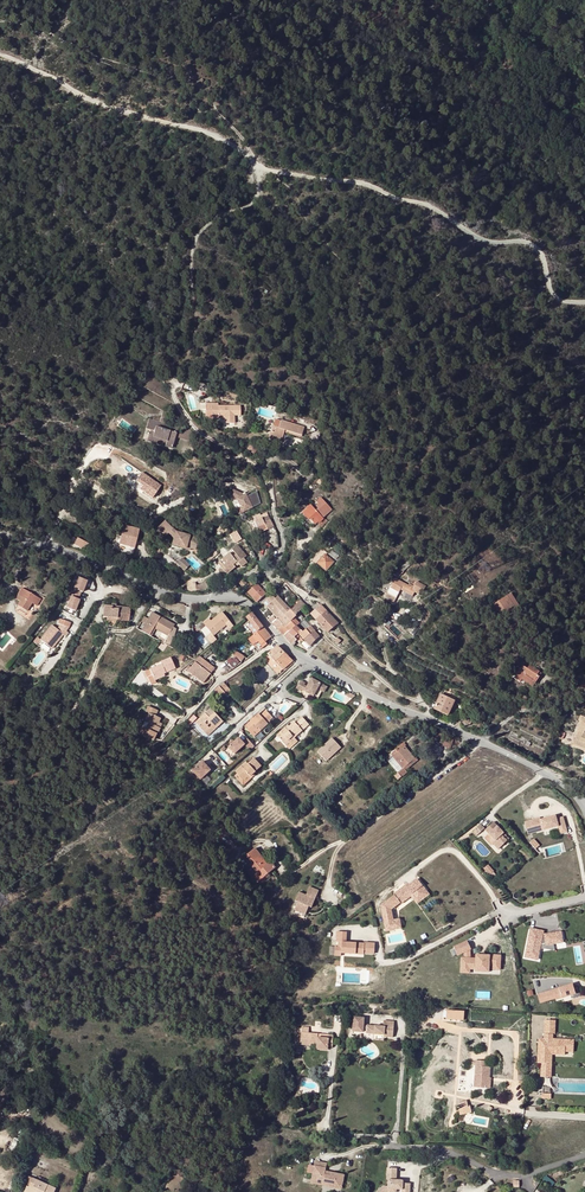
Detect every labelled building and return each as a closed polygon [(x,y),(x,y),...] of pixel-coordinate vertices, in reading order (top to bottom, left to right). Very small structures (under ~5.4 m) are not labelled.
[(212,416),(225,416),(225,424),(234,424),(234,416),(240,416),(240,407),(233,407),(234,409),(230,409),(230,407),(212,407),(212,415),(207,415),(207,418),(212,418),(212,416)] [(163,410),(159,422),(164,424),(167,413),(163,410)] [(147,441),(166,446),(167,442),(153,437),(158,422),(149,419),(146,429),(150,430),(147,441)] [(282,435),(283,433),(284,434),(285,434),(285,432),(302,436),(304,428),(281,421),(281,422),(275,420),(269,438),(282,441),(284,436),(282,435)] [(176,437),(176,436),(174,436),(175,433),(173,432),(175,427),(159,422),(158,422),(153,437),(167,442),(166,446),(172,448),(176,437)] [(183,434),(177,433),(176,436),(176,437),(189,441),(195,434),(188,428),(183,434)] [(257,450),(251,445),(247,450),(254,455),(257,450)] [(161,488),(141,474),(137,481),(146,488),(143,493),(153,500),(161,488)] [(230,496),(237,499),(241,507),(237,509),(240,514),(253,507),(246,494),(243,496),(242,494),(233,490),(230,496)] [(318,509),(316,511),(323,519),(333,509),(329,506),(327,504),(321,497),(316,502),(318,504),(316,506),(318,509)] [(225,499),(216,503),(218,508),(227,503),(225,499)] [(315,525),(317,523),(318,522),(319,523),(323,519),(316,511),(311,506),(307,510),(303,514),(309,520),(310,519),(315,525)] [(253,518),(262,533),(274,526),(270,520),(267,513),(261,516),(260,514),(253,518)] [(164,521),(157,528),(165,536),(168,533),(173,538),(172,545),(186,549),(186,547),(191,548),(196,549),(199,538),(176,531),(173,529),(172,529),(164,521)] [(121,534),(119,543),(130,546),(131,542),(134,543),(134,540),(136,541),(139,530),(124,526),(121,534)] [(239,530),(231,534),(236,543),(243,539),(239,530)] [(119,543),(121,534),(117,533),(111,547),(132,555),(134,547),(133,547),(132,547),(130,546),(119,543)] [(350,541),(346,537),(342,542),(346,545),(350,541)] [(75,545),(87,551),(90,546),(80,541),(77,539),(75,545)] [(229,553),(218,563),(228,574),(235,567),(233,565),(237,562),(242,567),(248,563),(244,559),(247,556),(237,544),(232,549),(236,554),(232,557),(229,553)] [(328,555),(335,560),(339,556),(332,550),(328,555)] [(205,556),(210,561),(215,556),(210,551),(205,556)] [(316,565),(317,564),(326,571),(333,562),(324,555),(321,559),(316,556),(311,562),(315,565),(316,565)] [(182,558),(177,564),(184,571),(189,565),(182,558)] [(399,569),(403,573),(413,563),(411,559),(399,569)] [(5,581),(9,577),(2,570),(0,573),(0,576),(5,581)] [(390,589),(389,591),(398,596),(401,591),(413,597),(415,593),(421,596),(426,588),(416,583),(414,587),(409,585),(408,586),(395,579),(390,589)] [(87,583),(78,580),(72,595),(79,597),(80,594),(81,591),(84,590),(87,583)] [(248,593),(257,603),(259,601),(266,595),(257,585),(248,593)] [(22,589),(19,595),(32,602),(32,603),(37,606),(41,599),(22,589)] [(396,598),(388,594),(386,598),(394,602),(396,598)] [(506,597),(515,609),(519,607),(510,594),(506,597)] [(18,606),(27,611),(32,603),(32,602),(19,595),(16,599),(20,602),(18,606)] [(66,610),(74,613),(77,606),(76,604),(77,601),(79,597),(72,595),(66,610)] [(266,608),(267,607),(272,613),(277,608),(279,611),(285,606),(278,597),(275,599),(272,596),(263,605),(266,608)] [(502,618),(515,609),(506,597),(494,605),(502,618)] [(140,622),(151,604),(143,599),(132,617),(140,622)] [(298,613),(304,608),(299,603),(290,611),(284,616),(290,622),(293,619),(295,617),(295,616),(298,613)] [(116,604),(112,604),(111,606),(105,605),(104,617),(107,618),(117,619),(117,620),(129,621),(130,608),(118,607),(118,609),(116,609),(116,607),(116,604)] [(272,613),(274,616),(277,619),(282,625),(284,627),(290,622),(284,616),(290,611),(285,606),(279,611),(277,608),(272,613)] [(314,611),(310,615),(327,633),(337,625),(320,606),(314,611)] [(217,639),(214,636),(230,622),(222,612),(212,621),(206,626),(201,630),(209,639),(213,643),(217,639)] [(168,636),(173,627),(174,626),(152,613),(149,619),(146,623),(142,631),(149,635),(154,628),(168,636)] [(246,618),(249,622),(255,617),(252,613),(246,618)] [(249,628),(254,634),(263,627),(255,617),(249,622),(252,625),(249,628)] [(276,620),(273,617),(269,620),(278,630),(282,625),(277,619),(276,620)] [(71,623),(59,619),(58,624),(69,628),(71,623)] [(293,625),(290,622),(284,627),(282,625),(278,630),(284,636),(288,632),(289,633),(295,627),(293,625)] [(52,626),(41,640),(52,649),(60,638),(63,635),(65,636),(68,633),(60,626),(57,630),(52,626)] [(164,643),(171,647),(173,644),(173,642),(176,629),(173,627),(168,636),(164,643)] [(254,635),(264,648),(267,645),(266,642),(271,638),(263,627),(254,634),(254,635)] [(296,628),(295,627),(289,633),(294,638),(298,634),(300,632),(296,628)] [(311,628),(310,627),(303,633),(301,632),(300,632),(298,634),(305,641),(309,638),(313,634),(315,633),(311,628)] [(297,641),(294,638),(289,633),(288,632),(284,636),(293,647),(295,644),(295,643),(297,641)] [(305,641),(310,646),(319,638),(315,633),(313,634),(309,638),(305,641)] [(261,650),(264,648),(254,635),(251,637),(261,650)] [(307,650),(310,646),(305,641),(302,644),(304,647),(307,650)] [(268,655),(278,665),(283,670),(292,661),(277,646),(270,653),(268,655)] [(245,657),(235,651),(232,656),(242,662),(245,657)] [(188,671),(203,683),(214,668),(199,656),(191,667),(188,671)] [(175,668),(171,658),(161,663),(162,665),(143,673),(146,678),(147,677),(150,682),(151,685),(166,679),(163,673),(165,672),(165,673),(175,668)] [(278,674),(283,670),(278,665),(273,670),(278,674)] [(514,679),(520,683),(522,680),(532,688),(535,683),(533,681),(538,673),(539,672),(529,666),(527,669),(523,667),(521,669),(519,668),(517,672),(514,670),(511,675),(515,678),(514,679)] [(538,673),(533,681),(535,683),(541,675),(538,673)] [(327,687),(311,678),(307,687),(304,685),(305,683),(300,680),(296,688),(301,691),(301,690),(313,696),(317,689),(324,692),(327,687)] [(381,683),(373,679),(371,685),(379,689),(381,683)] [(229,697),(233,693),(223,683),(219,687),(229,697)] [(215,691),(225,701),(229,697),(219,687),(215,691)] [(450,710),(454,702),(457,704),(460,698),(457,697),(443,690),(440,695),(434,710),(447,716),(450,710)] [(145,712),(148,714),(155,716),(158,711),(148,706),(145,712)] [(223,722),(210,708),(195,723),(204,732),(209,727),(206,725),(209,722),(215,728),(215,729),(223,722)] [(245,727),(245,728),(248,730),(251,734),(258,728),(261,730),(268,724),(267,723),(272,718),(266,711),(261,716),(259,714),(253,719),(251,721),(245,727)] [(147,717),(145,722),(148,724),(146,729),(156,733),(158,734),(160,728),(157,726),(158,723),(160,719),(155,716),(148,714),(147,717)] [(579,721),(580,722),(577,730),(578,730),(571,745),(584,752),(584,734),(584,733),(584,731),(584,718),(581,716),(579,721)] [(298,722),(305,729),(309,725),(303,718),(298,722)] [(206,725),(209,727),(204,732),(208,736),(215,728),(209,722),(206,725)] [(294,722),(289,727),(287,729),(285,728),(280,732),(284,736),(280,739),(286,746),(290,743),(290,742),(289,741),(292,737),(294,739),(295,738),(302,731),(296,724),(294,722)] [(298,722),(296,724),(302,731),(305,729),(298,722)] [(153,740),(156,733),(146,729),(142,728),(139,734),(153,740)] [(251,734),(254,737),(261,730),(258,728),(251,734)] [(435,739),(441,741),(439,744),(448,747),(451,740),(443,736),(433,732),(431,737),(435,739)] [(290,743),(286,746),(289,749),(298,741),(296,740),(295,738),(294,739),(292,737),(289,741),(290,742),(290,743)] [(231,745),(228,747),(235,753),(245,744),(250,751),(255,746),(247,738),(243,743),(238,738),(234,741),(231,745)] [(341,748),(332,738),(318,752),(326,761),(341,748)] [(393,757),(403,769),(398,773),(394,776),(398,780),(407,772),(405,771),(403,768),(414,760),(404,748),(405,748),(402,744),(386,758),(388,761),(393,757)] [(393,757),(388,761),(398,773),(403,769),(393,757)] [(414,760),(403,768),(405,771),(418,760),(416,758),(414,760)] [(244,769),(241,767),(236,772),(237,773),(243,780),(249,775),(250,776),(253,774),(261,767),(254,759),(248,764),(248,765),(244,769)] [(211,770),(203,761),(193,771),(201,780),(211,770)] [(243,780),(237,773),(234,776),(243,786),(243,785),(244,785),(255,775),(253,774),(250,776),(245,782),(243,780)] [(556,819),(555,815),(540,820),(539,818),(524,822),(528,834),(536,832),(536,828),(542,827),(543,830),(558,826),(559,828),(565,827),(563,817),(556,819)] [(493,822),(484,830),(488,834),(494,840),(492,843),(493,844),(498,849),(509,839),(493,822)] [(480,824),(473,831),(477,835),(484,829),(480,824)] [(494,840),(488,834),(484,838),(491,846),(493,844),(492,843),(494,840)] [(255,849),(246,856),(252,862),(250,864),(258,873),(253,876),(258,883),(261,881),(260,880),(267,874),(271,871),(266,865),(267,864),(255,849)] [(271,861),(267,864),(266,865),(271,871),(276,867),(271,861)] [(484,869),(489,875),(493,872),(488,865),(484,869)] [(267,874),(260,880),(261,881),(262,883),(269,877),(267,874)] [(381,906),(384,922),(393,921),(391,909),(392,908),(391,907),(394,905),(395,906),(400,902),(401,903),(408,898),(407,897),(410,895),(411,896),(417,904),(429,895),(417,879),(407,887),(406,885),(397,892),(397,893),(395,895),(381,906)] [(318,891),(309,887),(306,895),(298,892),(295,900),(298,901),(294,910),(305,915),(309,906),(311,907),(318,891)] [(393,921),(384,922),(386,931),(401,928),(399,919),(393,921)] [(545,936),(542,936),(543,931),(531,929),(525,957),(537,960),(540,948),(540,945),(546,944),(546,945),(553,944),(562,942),(561,932),(545,935),(545,936)] [(339,942),(338,946),(341,946),(341,953),(364,954),(364,953),(374,954),(375,944),(364,943),(364,944),(346,943),(346,932),(337,932),(336,942),(339,942)] [(471,949),(467,941),(454,947),(457,956),(464,952),(470,950),(471,949)] [(573,947),(577,964),(584,963),(584,950),(584,945),(573,947)] [(470,958),(470,950),(464,952),(464,958),(461,958),(461,973),(469,973),(470,969),(470,958)] [(476,959),(470,958),(470,969),(476,969),(476,968),(489,969),(489,965),(492,966),(500,967),(500,956),(489,955),(489,956),(476,955),(476,959)] [(544,992),(546,1000),(550,998),(550,1000),(555,998),(556,1000),(575,994),(572,984),(544,992)] [(540,1003),(547,1001),(546,1000),(544,992),(537,995),(540,1003)] [(463,1020),(464,1012),(446,1010),(446,1019),(463,1020)] [(364,1018),(353,1017),(352,1031),(363,1032),(363,1029),(363,1025),(364,1018)] [(394,1021),(383,1020),(383,1026),(374,1025),(374,1026),(366,1025),(366,1030),(366,1033),(384,1035),(384,1037),(392,1037),(394,1021)] [(553,1028),(553,1020),(544,1020),(544,1034),(555,1034),(555,1028),(553,1028)] [(301,1032),(300,1045),(311,1045),(311,1043),(316,1044),(316,1048),(328,1049),(328,1047),(332,1047),(333,1035),(308,1033),(309,1027),(301,1026),(301,1028),(301,1032)] [(564,1039),(553,1038),(548,1038),(548,1040),(544,1040),(542,1040),(541,1043),(539,1043),(539,1057),(540,1057),(540,1063),(542,1063),(550,1063),(550,1050),(566,1050),(566,1042),(564,1042),(564,1039)] [(573,1039),(564,1039),(564,1042),(566,1042),(566,1050),(573,1050),(573,1039)] [(565,1053),(566,1050),(550,1050),(550,1063),(542,1063),(542,1076),(552,1076),(553,1053),(565,1053)] [(474,1076),(474,1087),(477,1088),(487,1088),(487,1078),(489,1078),(490,1067),(486,1067),(487,1061),(475,1061),(475,1062),(475,1065),(474,1076)] [(314,1165),(310,1183),(322,1185),(322,1184),(341,1188),(344,1175),(331,1172),(330,1175),(324,1174),(325,1171),(326,1168),(314,1165)] [(396,1168),(387,1168),(386,1179),(388,1179),(388,1187),(382,1186),(376,1191),(387,1191),(388,1191),(395,1191),(396,1189),(402,1189),(402,1191),(409,1191),(409,1183),(402,1183),(402,1180),(396,1180),(396,1168)] [(24,1185),(27,1186),(29,1187),(33,1178),(28,1176),(24,1185)] [(29,1187),(33,1189),(31,1191),(55,1191),(56,1189),(33,1178),(29,1187)]
